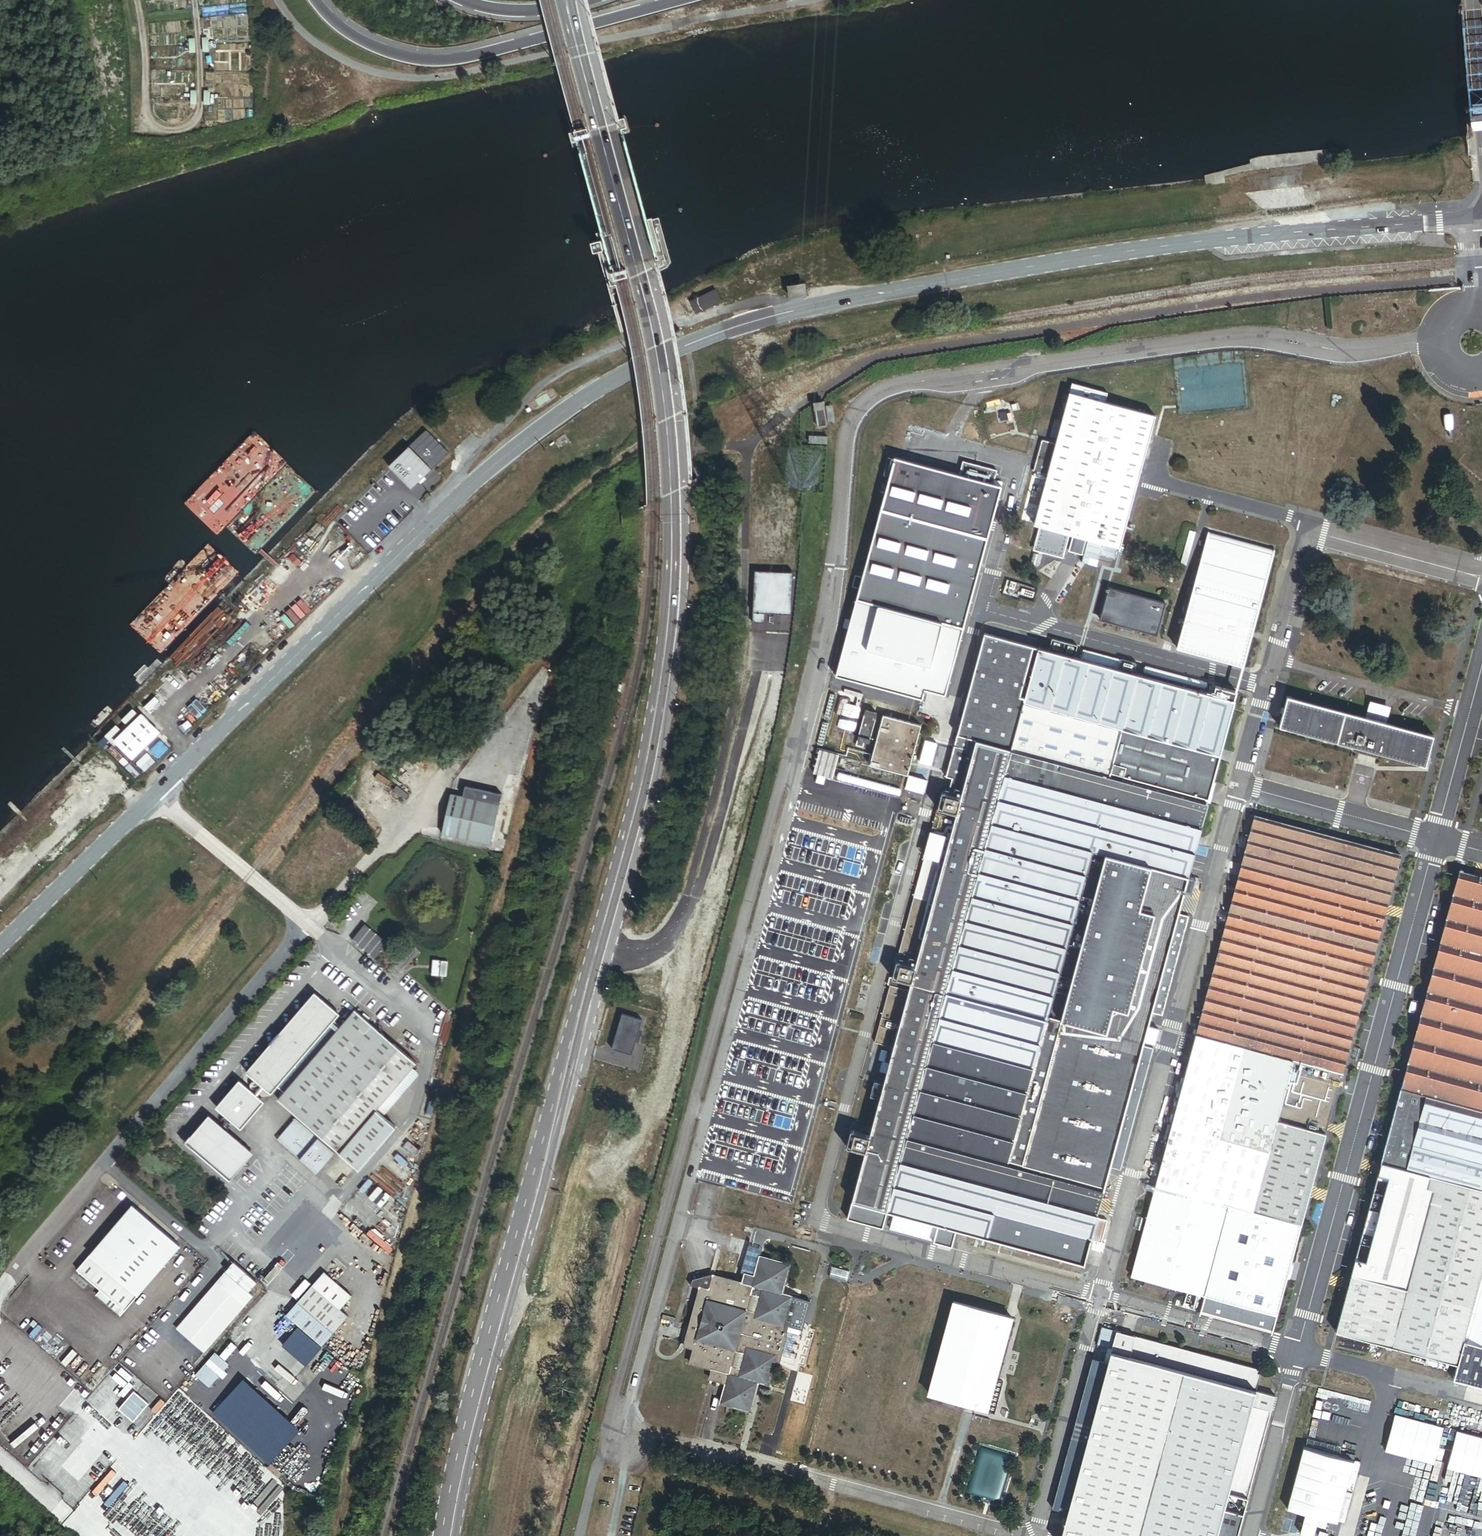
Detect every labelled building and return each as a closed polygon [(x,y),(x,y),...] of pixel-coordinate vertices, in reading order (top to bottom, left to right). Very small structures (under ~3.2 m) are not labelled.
[(606,246),(603,236),(592,239),(595,249),(603,247),(606,246)] [(806,296),(804,284),(787,287),(789,299),(806,296)] [(695,314),(720,303),(714,290),(689,301),(695,314)] [(1033,526),(1117,548),(1152,415),(1069,393),(1055,444),(1042,441),(1034,472),(1047,476),(1033,526)] [(832,421),(831,405),(822,406),(822,404),(813,404),(815,427),(824,426),(824,422),(832,421)] [(826,446),(827,437),(808,436),(808,445),(826,446)] [(433,469),(411,446),(391,466),(413,489),(433,469)] [(958,476),(893,458),(834,675),(920,698),(922,689),(943,694),(999,487),(992,485),(996,471),(961,462),(958,476)] [(1241,672),(1272,555),(1207,537),(1175,654),(1241,672)] [(1156,636),(1165,603),(1108,587),(1099,621),(1156,636)] [(278,627),(273,622),(267,628),(271,633),(278,627)] [(1080,662),(984,636),(961,732),(949,775),(945,793),(943,793),(875,1044),(893,1049),(869,1136),(850,1130),(845,1147),(866,1152),(852,1201),(882,1209),(1081,1263),(1088,1238),(1099,1241),(1105,1220),(1093,1217),(1107,1166),(1118,1169),(1151,1048),(1140,1045),(1149,1012),(1160,1015),(1187,916),(1175,914),(1235,694),(1215,688),(1214,692),(1211,691),(1209,692),(1208,694),(1207,695),(1117,671),(1119,663),(1108,661),(1106,669),(1105,668),(1107,660),(1083,654),(1080,662)] [(1424,766),(1431,736),(1286,697),(1278,727),(1424,766)] [(869,743),(876,713),(865,710),(856,745),(861,747),(863,742),(869,743)] [(159,731),(141,713),(113,740),(131,759),(159,731)] [(905,774),(918,727),(882,717),(869,765),(905,774)] [(813,773),(832,775),(835,751),(816,748),(813,773)] [(903,787),(921,792),(925,778),(907,773),(903,787)] [(489,844),(497,803),(450,793),(441,833),(489,844)] [(1277,1315),(1398,855),(1254,817),(1133,1277),(1277,1315)] [(1458,873),(1336,1331),(1461,1364),(1468,1339),(1481,1343),(1481,879),(1458,873)] [(334,928),(341,919),(337,915),(330,924),(334,928)] [(387,943),(363,924),(351,939),(374,958),(387,943)] [(446,975),(446,959),(431,959),(430,975),(446,975)] [(376,1109),(412,1067),(416,1063),(353,1009),(339,1025),(332,1019),(337,1013),(314,994),(247,1072),(269,1091),(275,1085),(282,1092),(276,1098),(358,1169),(395,1126),(383,1115),(376,1109)] [(641,1019),(621,1013),(611,1047),(631,1053),(641,1019)] [(383,1115),(419,1073),(412,1067),(376,1109),(383,1115)] [(261,1101),(238,1081),(217,1106),(240,1126),(261,1101)] [(251,1152),(208,1116),(186,1142),(229,1178),(251,1152)] [(335,1153),(295,1118),(274,1143),(314,1177),(335,1153)] [(122,1310),(177,1246),(130,1205),(75,1270),(98,1290),(121,1310),(122,1310)] [(788,1264),(759,1256),(753,1278),(744,1275),(742,1284),(713,1276),(709,1291),(699,1289),(683,1346),(693,1349),(689,1363),(711,1369),(709,1379),(725,1383),(719,1404),(748,1411),(756,1381),(766,1384),(774,1356),(779,1357),(787,1327),(782,1326),(790,1297),(780,1294),(788,1264)] [(338,1309),(350,1295),(322,1272),(287,1314),(314,1337),(326,1324),(334,1331),(347,1316),(338,1309)] [(249,1297),(221,1274),(175,1328),(204,1352),(249,1297)] [(121,1310),(98,1290),(88,1301),(111,1321),(121,1310)] [(1021,1310),(948,1291),(920,1397),(987,1415),(1021,1310)] [(323,1345),(334,1331),(326,1324),(314,1337),(323,1345)] [(1261,1370),(1116,1331),(1061,1535),(1216,1535),(1224,1506),(1234,1509),(1236,1499),(1227,1497),(1228,1493),(1247,1498),(1275,1395),(1255,1390),(1261,1370)] [(1461,1364),(1456,1378),(1481,1385),(1481,1343),(1468,1339),(1461,1364)] [(247,1377),(260,1390),(269,1380),(256,1367),(247,1377)] [(299,1432),(244,1379),(211,1413),(266,1465),(299,1432)] [(118,1407),(134,1419),(148,1402),(133,1389),(118,1407)] [(1433,1464),(1442,1427),(1395,1415),(1385,1452),(1433,1464)] [(1457,1433),(1447,1470),(1481,1478),(1481,1439),(1457,1433)] [(1302,1440),(1286,1506),(1305,1511),(1299,1535),(1313,1535),(1319,1517),(1336,1520),(1355,1457),(1302,1440)]
